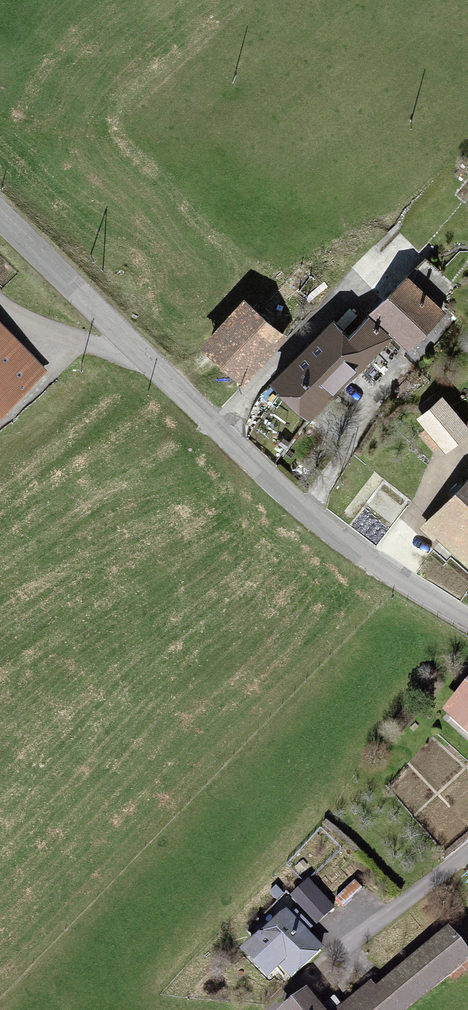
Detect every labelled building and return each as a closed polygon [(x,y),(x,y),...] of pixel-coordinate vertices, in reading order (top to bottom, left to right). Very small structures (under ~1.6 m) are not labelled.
[(335,323),(275,384),(311,419),(395,333),(406,344),(453,296),(422,265),(350,338),(335,323)] [(304,271),(292,286),(313,302),(325,287),(304,271)] [(246,296),(203,339),(243,379),(286,336),(246,296)] [(37,371),(0,332),(0,407),(37,371)] [(441,390),(415,415),(450,450),(467,432),(467,417),(441,390)] [(421,522),(467,570),(467,476),(421,522)] [(442,709),(467,733),(467,682),(442,709)] [(333,906),(308,880),(292,894),(317,921),(333,906)] [(285,909),(242,947),(269,978),(281,967),(292,980),(323,953),(285,909)] [(467,967),(467,956),(448,930),(344,1009),(412,1009),(467,967)] [(278,1009),(325,1009),(308,987),(278,1009)]
